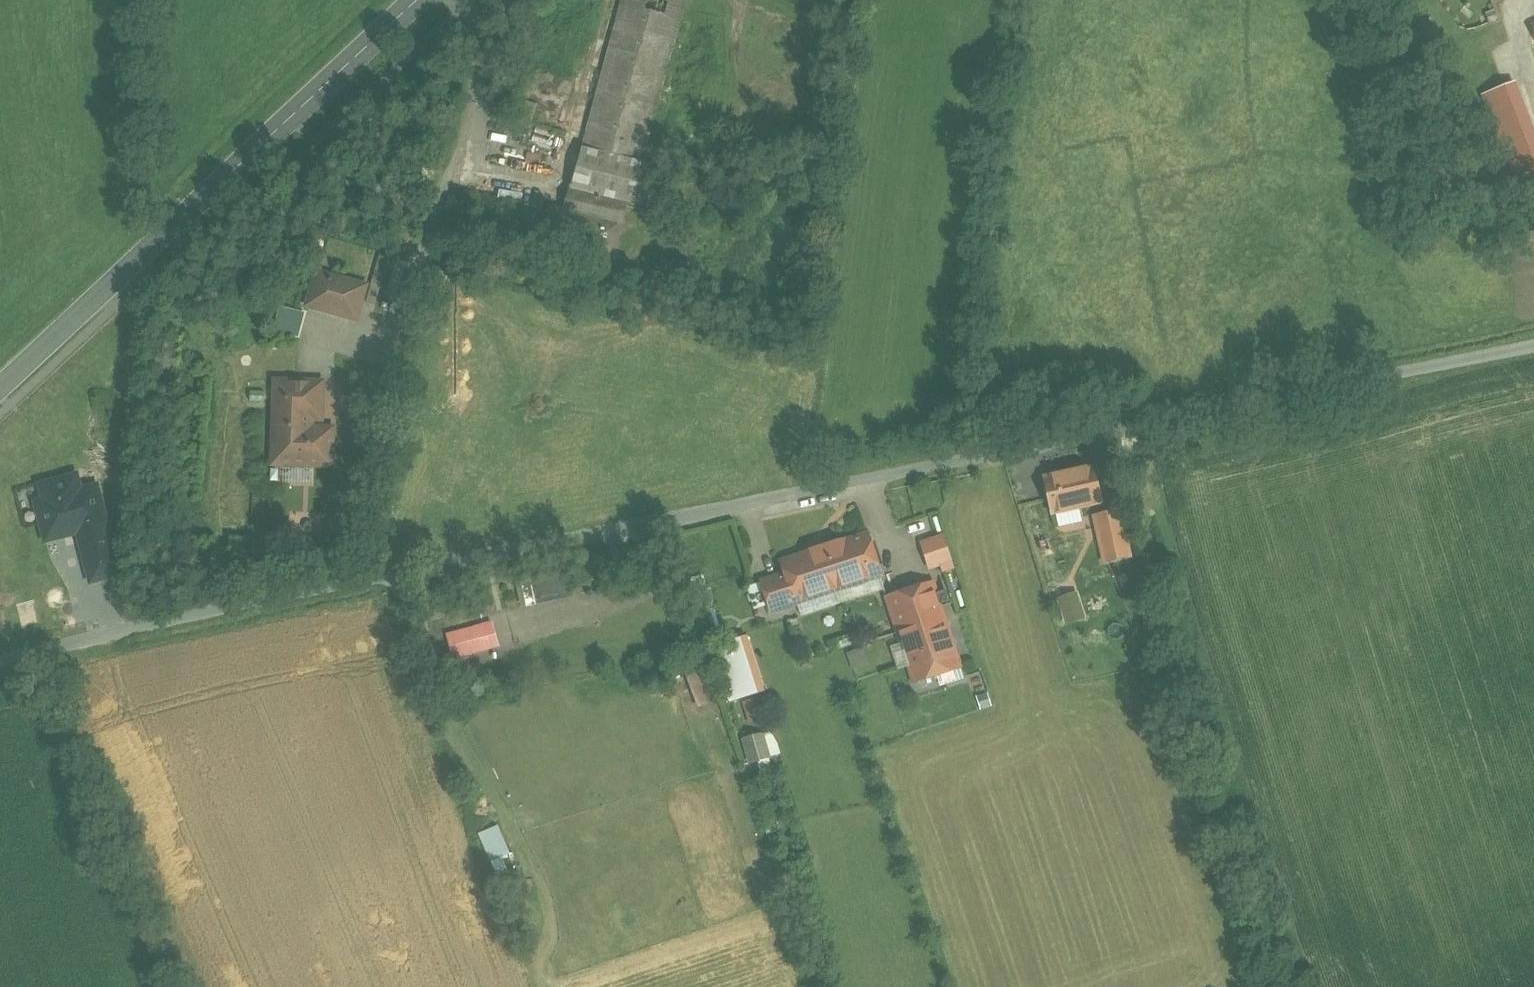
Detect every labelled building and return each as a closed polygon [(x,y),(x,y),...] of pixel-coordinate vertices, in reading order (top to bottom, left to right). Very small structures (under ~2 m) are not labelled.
[(583,150),(584,150),(584,149),(641,164),(646,146),(686,0),(624,0),(583,150)] [(1501,74),(1466,88),(1471,100),(1485,95),(1506,86),(1501,74)] [(1485,95),(1527,201),(1533,198),(1533,121),(1518,81),(1506,86),(1485,95)] [(684,155),(646,146),(641,164),(662,169),(661,172),(678,176),(684,155)] [(641,164),(584,149),(584,150),(573,187),(573,188),(627,201),(651,207),(661,172),(662,169),(641,164)] [(627,201),(573,188),(573,187),(566,211),(556,209),(553,225),(560,226),(555,251),(611,264),(621,224),(627,201)] [(514,204),(517,196),(499,189),(496,197),(514,204)] [(366,287),(319,274),(311,304),(357,317),(366,287)] [(272,331),(298,336),(303,312),(277,307),(272,331)] [(323,384),(279,383),(276,463),(332,464),(333,430),(311,430),(312,417),(322,408),(323,384)] [(281,469),(281,483),(313,483),(313,469),(281,469)] [(1093,469),(1048,479),(1055,512),(1101,501),(1093,469)] [(77,478),(44,486),(55,528),(79,521),(88,519),(77,478)] [(1116,503),(1086,512),(1090,524),(1101,521),(1104,531),(1123,526),(1116,503)] [(102,515),(88,519),(79,521),(82,532),(81,532),(82,536),(106,529),(102,515)] [(79,521),(57,527),(59,538),(81,532),(82,532),(79,521)] [(82,536),(81,536),(87,558),(87,557),(103,553),(112,551),(106,529),(82,536)] [(926,573),(937,569),(938,574),(953,569),(941,534),(916,543),(926,573)] [(811,555),(785,564),(788,573),(797,601),(799,601),(881,575),(869,537),(844,545),(843,542),(810,552),(811,555)] [(57,561),(53,549),(48,550),(51,563),(57,561)] [(112,551),(103,553),(105,563),(114,560),(112,551)] [(103,553),(87,557),(93,578),(108,574),(105,563),(103,553)] [(788,573),(763,581),(774,613),(800,604),(799,601),(797,601),(788,573)] [(934,583),(889,598),(916,683),(962,668),(934,583)] [(1059,617),(1079,610),(1071,587),(1051,594),(1059,617)] [(444,635),(451,661),(499,648),(491,622),(444,635)] [(723,703),(761,695),(748,637),(711,645),(723,703)] [(696,708),(712,702),(695,659),(679,665),(696,708)] [(740,739),(747,764),(779,756),(772,730),(740,739)] [(477,833),(497,884),(508,880),(499,857),(507,854),(496,826),(477,833)]
